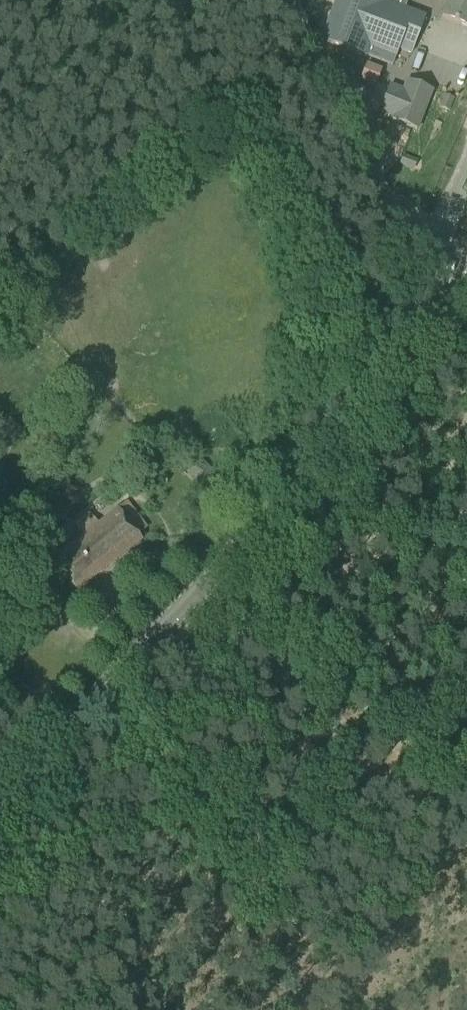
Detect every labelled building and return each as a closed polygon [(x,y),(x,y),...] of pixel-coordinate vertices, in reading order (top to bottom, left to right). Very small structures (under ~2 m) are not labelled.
[(320,39),(366,57),(366,55),(392,65),(398,49),(409,53),(411,54),(425,15),(424,14),(402,6),(404,0),(335,0),(320,39)] [(441,17),(466,27),(466,0),(448,0),(441,17)] [(367,63),(360,79),(375,85),(381,68),(367,63)] [(388,86),(379,111),(393,116),(391,120),(416,130),(431,90),(407,80),(402,92),(388,86)] [(444,95),(439,107),(448,110),(453,98),(444,95)] [(9,419),(0,428),(11,439),(20,430),(9,419)] [(198,460),(185,472),(205,494),(218,481),(198,460)] [(81,538),(52,561),(63,576),(76,592),(142,540),(138,536),(146,530),(125,504),(118,509),(93,528),(85,518),(75,526),(73,527),(81,538)]
